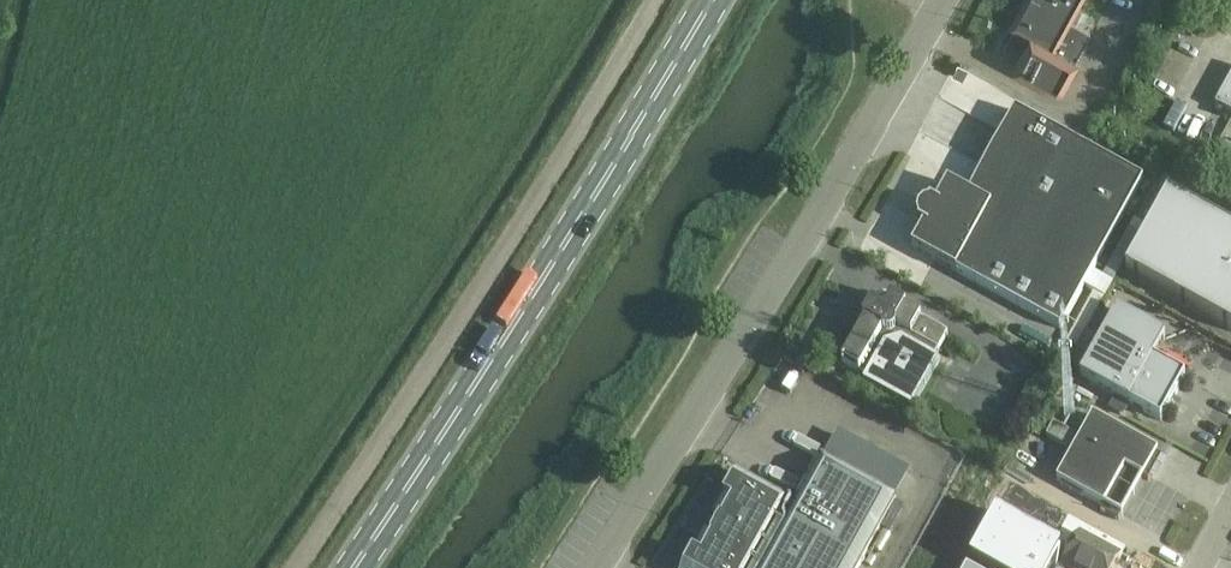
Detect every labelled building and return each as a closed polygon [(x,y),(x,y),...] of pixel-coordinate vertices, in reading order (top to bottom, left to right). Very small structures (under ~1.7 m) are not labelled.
[(1091,32),(1083,27),(1082,27),(1070,20),(1077,7),(1081,0),(1026,0),(1012,26),(1018,29),(1011,42),(1024,50),(1015,67),(1059,91),(1091,32)] [(1077,7),(1070,20),(1082,27),(1083,27),(1090,14),(1077,7)] [(1215,105),(1230,113),(1230,76),(1226,86),(1215,105)] [(1015,110),(980,174),(984,177),(973,196),(948,182),(936,203),(930,201),(930,202),(923,204),(919,209),(917,215),(919,222),(918,223),(924,226),(912,247),(1061,329),(1143,180),(1015,110)] [(1168,194),(1125,271),(1230,330),(1230,229),(1168,194)] [(864,382),(885,394),(912,409),(939,361),(934,358),(948,334),(889,301),(888,304),(877,307),(875,305),(842,364),(866,377),(864,382)] [(1080,376),(1140,409),(1161,420),(1185,376),(1153,359),(1166,336),(1117,310),(1080,376)] [(1212,388),(1230,394),(1230,349),(1226,347),(1212,388)] [(1148,480),(1161,456),(1135,442),(1137,439),(1093,415),(1057,480),(1102,505),(1100,509),(1118,520),(1142,477),(1148,480)] [(1068,448),(1075,435),(1053,424),(1046,436),(1068,448)] [(685,567),(858,567),(880,527),(895,501),(896,499),(895,499),(910,472),(874,452),(838,432),(823,459),(796,506),(738,474),(739,473),(738,473),(713,517),(720,521),(711,538),(704,534),(685,567)] [(1038,452),(1026,473),(1042,482),(1054,461),(1038,452)] [(1004,501),(1019,509),(1028,492),(1014,485),(1004,501)] [(969,563),(978,567),(1038,567),(1046,555),(1070,567),(1113,567),(1120,556),(1118,555),(1124,544),(1068,512),(1050,546),(1008,523),(990,557),(977,549),(969,563)]
